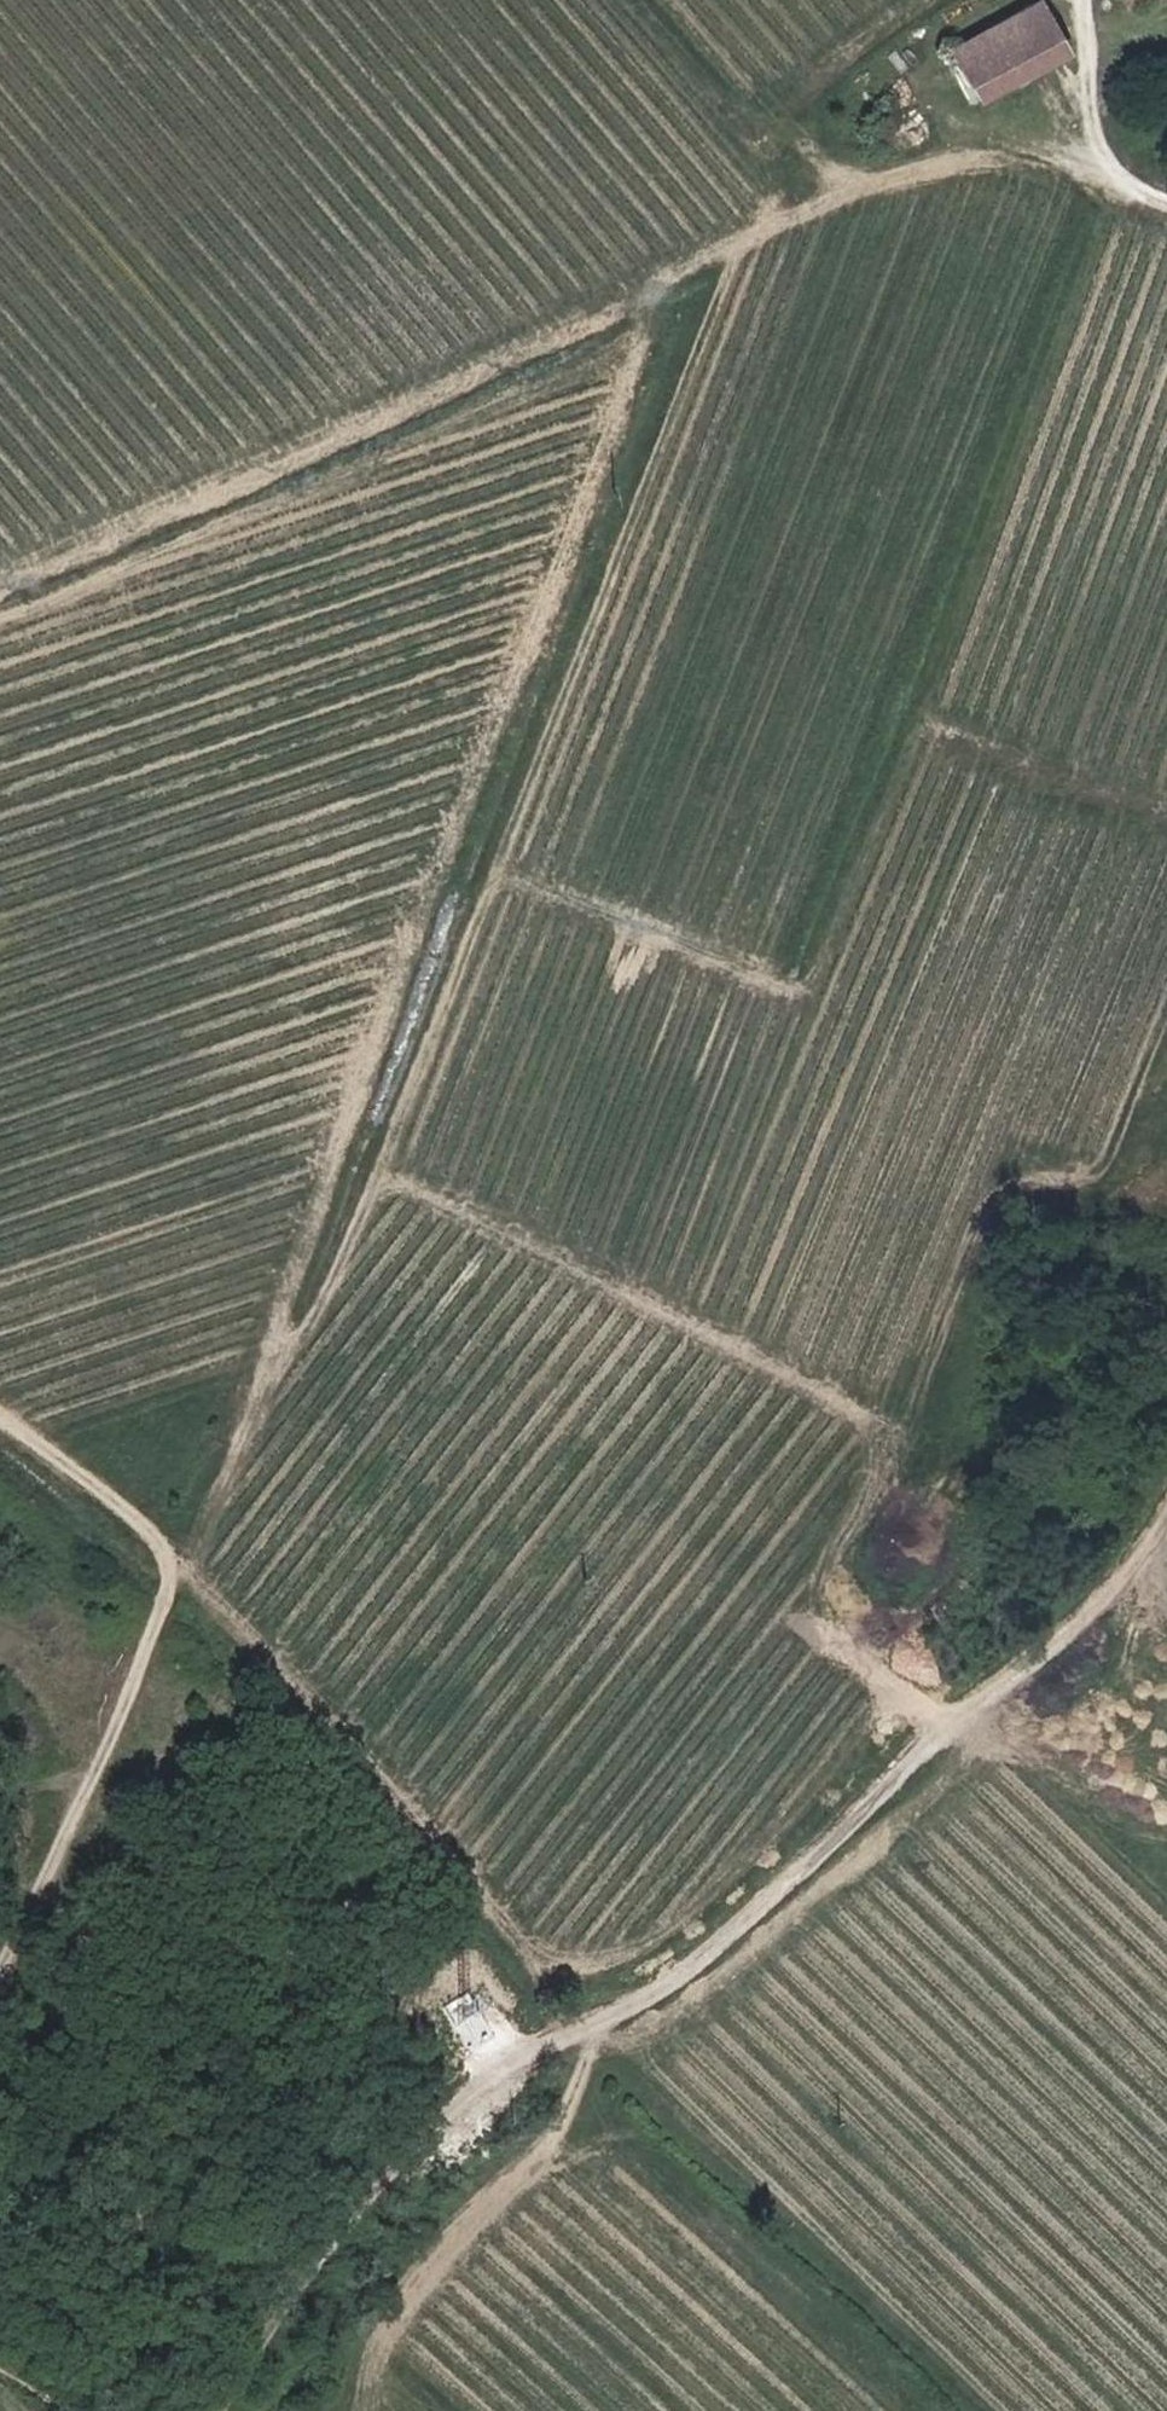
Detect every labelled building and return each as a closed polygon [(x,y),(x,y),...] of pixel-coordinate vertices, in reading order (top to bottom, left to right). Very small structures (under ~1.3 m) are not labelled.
[(952,43),(982,98),(1071,51),(1044,0),(1034,0),(952,43)]
